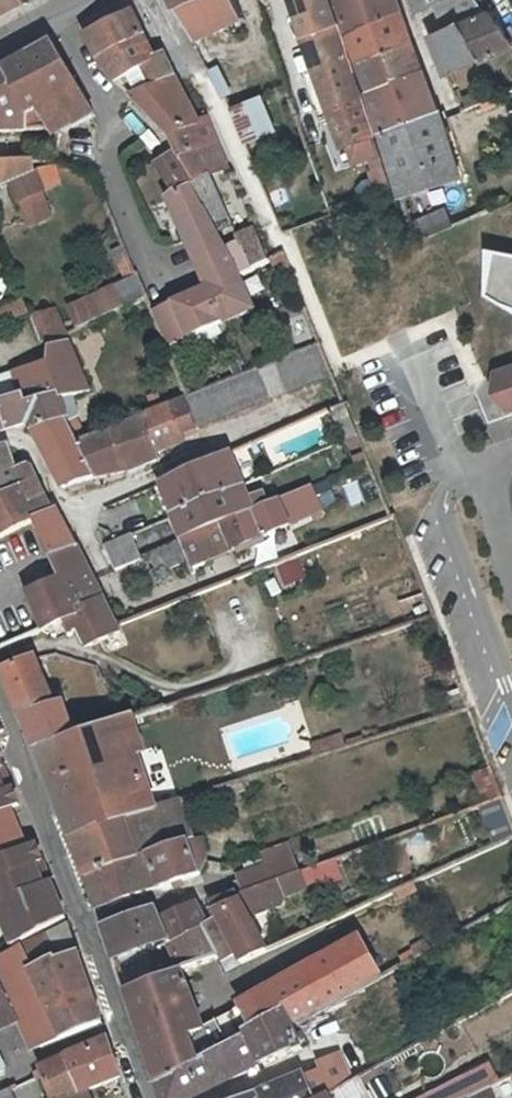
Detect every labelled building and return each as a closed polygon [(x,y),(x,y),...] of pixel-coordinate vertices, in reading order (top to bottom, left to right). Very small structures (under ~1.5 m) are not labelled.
[(30,1),(29,0),(0,0),(0,17),(30,1)] [(169,7),(192,39),(238,19),(229,0),(166,0),(169,7)] [(296,37),(336,23),(328,0),(284,0),(296,37)] [(341,35),(402,11),(398,0),(328,0),(341,35)] [(414,14),(431,4),(440,22),(477,6),(474,0),(409,0),(414,14)] [(102,63),(154,34),(140,1),(81,32),(102,63)] [(479,62),(511,49),(511,46),(485,8),(455,21),(479,62)] [(341,35),(349,65),(413,38),(402,11),(341,35)] [(440,76),(479,62),(455,21),(423,36),(440,76)] [(341,35),(336,23),(296,37),(336,149),(372,135),(365,113),(358,93),(349,65),(341,35)] [(165,56),(154,34),(102,63),(133,94),(184,77),(173,53),(165,56)] [(413,38),(349,65),(358,93),(424,67),(413,38)] [(62,40),(11,68),(37,117),(46,113),(62,138),(104,115),(62,40)] [(222,99),(234,96),(225,67),(213,70),(222,99)] [(358,93),(365,113),(429,81),(424,67),(358,93)] [(37,117),(11,68),(0,74),(0,133),(35,132),(37,117)] [(175,135),(208,120),(184,77),(133,94),(175,135)] [(438,111),(429,81),(365,113),(372,135),(438,111)] [(248,141),(277,128),(263,94),(235,107),(248,141)] [(458,178),(438,111),(372,135),(394,199),(458,178)] [(234,171),(208,120),(175,135),(182,150),(159,164),(180,195),(190,190),(203,183),(218,173),(234,171)] [(44,160),(0,162),(0,195),(14,188),(24,209),(26,208),(48,200),(52,192),(44,160)] [(44,160),(52,192),(69,188),(65,170),(59,161),(44,160)] [(234,224),(218,173),(203,183),(190,190),(214,233),(222,248),(241,278),(251,274),(240,245),(243,244),(241,239),(239,235),(234,224)] [(214,233),(190,190),(180,195),(172,201),(209,290),(205,291),(158,311),(175,347),(265,313),(241,278),(222,248),(214,233)] [(48,200),(26,208),(33,229),(56,221),(48,200)] [(410,223),(416,242),(440,231),(460,222),(451,204),(410,223)] [(239,235),(241,239),(243,244),(240,245),(251,274),(277,263),(259,227),(239,235)] [(80,328),(143,296),(136,277),(93,299),(91,296),(70,308),(80,328)] [(4,325),(32,315),(26,301),(0,310),(0,314),(4,325)] [(67,334),(57,306),(32,315),(42,341),(67,334)] [(56,362),(44,364),(54,388),(57,396),(68,393),(69,399),(98,392),(76,341),(56,347),(56,362)] [(137,412),(138,417),(141,416),(159,458),(162,456),(159,448),(182,438),(180,433),(332,374),(320,344),(183,395),(137,412)] [(44,364),(15,373),(24,397),(54,388),(44,364)] [(490,375),(489,394),(506,413),(511,411),(511,368),(490,375)] [(24,397),(15,373),(7,375),(0,377),(0,404),(24,397)] [(35,431),(65,417),(57,396),(54,388),(24,397),(0,404),(8,427),(32,420),(35,431)] [(0,404),(0,430),(8,427),(0,404)] [(334,409),(346,440),(357,435),(345,404),(334,409)] [(129,471),(159,458),(141,416),(138,417),(109,428),(129,471)] [(100,474),(129,471),(109,428),(75,442),(65,417),(35,431),(48,456),(64,487),(100,474)] [(17,468),(15,462),(13,463),(8,445),(4,444),(0,446),(0,474),(17,468)] [(237,449),(229,452),(238,473),(246,469),(237,449)] [(243,484),(238,473),(229,452),(162,480),(176,513),(243,484)] [(28,464),(17,468),(29,503),(45,495),(34,469),(28,464)] [(35,519),(51,510),(45,495),(29,503),(17,468),(0,474),(0,536),(35,519)] [(184,542),(255,511),(243,484),(176,513),(173,515),(184,542)] [(256,537),(265,533),(322,507),(313,485),(255,511),(184,542),(182,543),(190,560),(192,565),(256,537)] [(51,510),(35,519),(44,536),(66,525),(56,507),(51,510)] [(66,525),(44,536),(54,555),(76,545),(66,525)] [(143,559),(132,533),(107,544),(118,570),(143,559)] [(274,556),(265,533),(256,537),(265,559),(274,556)] [(161,573),(190,560),(182,543),(153,555),(161,573)] [(95,580),(76,545),(54,555),(66,576),(28,593),(45,626),(74,613),(89,642),(122,630),(118,622),(95,580)] [(301,560),(279,568),(287,589),(309,580),(301,560)] [(23,713),(54,701),(34,653),(3,671),(21,714),(23,713)] [(62,698),(54,701),(23,713),(35,747),(39,746),(75,734),(62,698)] [(110,712),(113,721),(121,719),(118,709),(110,712)] [(39,746),(51,776),(138,748),(132,715),(121,719),(113,721),(75,734),(39,746)] [(316,755),(346,748),(344,737),(314,743),(316,755)] [(157,809),(140,754),(138,748),(51,776),(74,836),(157,809)] [(152,750),(140,754),(157,809),(160,808),(169,805),(152,750)] [(7,762),(0,765),(0,810),(13,804),(23,800),(12,773),(7,762)] [(169,805),(160,808),(173,844),(190,839),(190,840),(196,838),(180,801),(169,805)] [(13,804),(0,810),(0,856),(29,844),(21,824),(13,804)] [(74,836),(88,872),(149,852),(173,844),(160,808),(157,809),(74,836)] [(204,836),(196,838),(190,840),(203,870),(209,857),(204,836)] [(266,848),(273,866),(277,879),(281,878),(306,869),(312,867),(300,836),(266,848)] [(203,870),(190,840),(190,839),(173,844),(149,852),(161,885),(203,870)] [(0,856),(0,899),(53,877),(39,841),(29,844),(0,856)] [(161,885),(149,852),(88,872),(100,906),(161,885)] [(342,856),(312,867),(306,869),(310,881),(321,876),(331,881),(348,875),(342,856)] [(277,879),(273,866),(245,877),(248,884),(250,889),(264,884),(277,879)] [(305,882),(310,881),(306,869),(281,878),(277,879),(264,884),(250,889),(245,891),(242,892),(216,902),(223,917),(244,959),(269,947),(259,927),(253,914),(287,901),(290,894),(307,887),(305,882)] [(53,877),(0,899),(0,907),(14,942),(68,915),(53,877)] [(395,891),(398,897),(420,888),(417,881),(395,891)] [(170,935),(182,967),(183,969),(223,954),(209,924),(199,902),(172,914),(163,918),(160,909),(107,927),(116,954),(170,935)] [(223,954),(183,969),(195,1001),(137,1017),(156,1076),(286,1010),(293,1024),(301,1019),(382,975),(362,939),(236,1008),(223,969),(244,959),(223,917),(209,924),(223,954)] [(47,934),(56,953),(77,942),(70,922),(47,934)] [(34,970),(59,959),(56,953),(47,934),(0,959),(0,1021),(19,1012),(16,1005),(21,1002),(33,1040),(43,1044),(62,1037),(34,970)] [(60,960),(59,959),(34,970),(62,1037),(104,1022),(81,952),(60,960)] [(195,1001),(183,969),(182,967),(128,989),(137,1017),(195,1001)] [(293,1024),(286,1010),(156,1076),(164,1097),(190,1097),(261,1063),(304,1046),(293,1024)] [(84,1097),(86,1097),(91,1096),(88,1085),(123,1075),(111,1040),(66,1058),(84,1097)] [(324,1065),(336,1089),(353,1080),(341,1056),(324,1065)] [(66,1058),(42,1068),(53,1097),(84,1097),(66,1058)] [(308,1080),(315,1097),(321,1097),(326,1095),(336,1089),(324,1065),(320,1067),(323,1074),(308,1080)] [(244,1097),(315,1097),(308,1080),(305,1073),(244,1097)] [(326,1095),(327,1097),(339,1097),(344,1095),(359,1088),(355,1079),(353,1080),(336,1089),(326,1095)] [(489,1085),(464,1097),(495,1097),(489,1085)] [(0,1091),(0,1097),(17,1097),(13,1087),(0,1091)]
